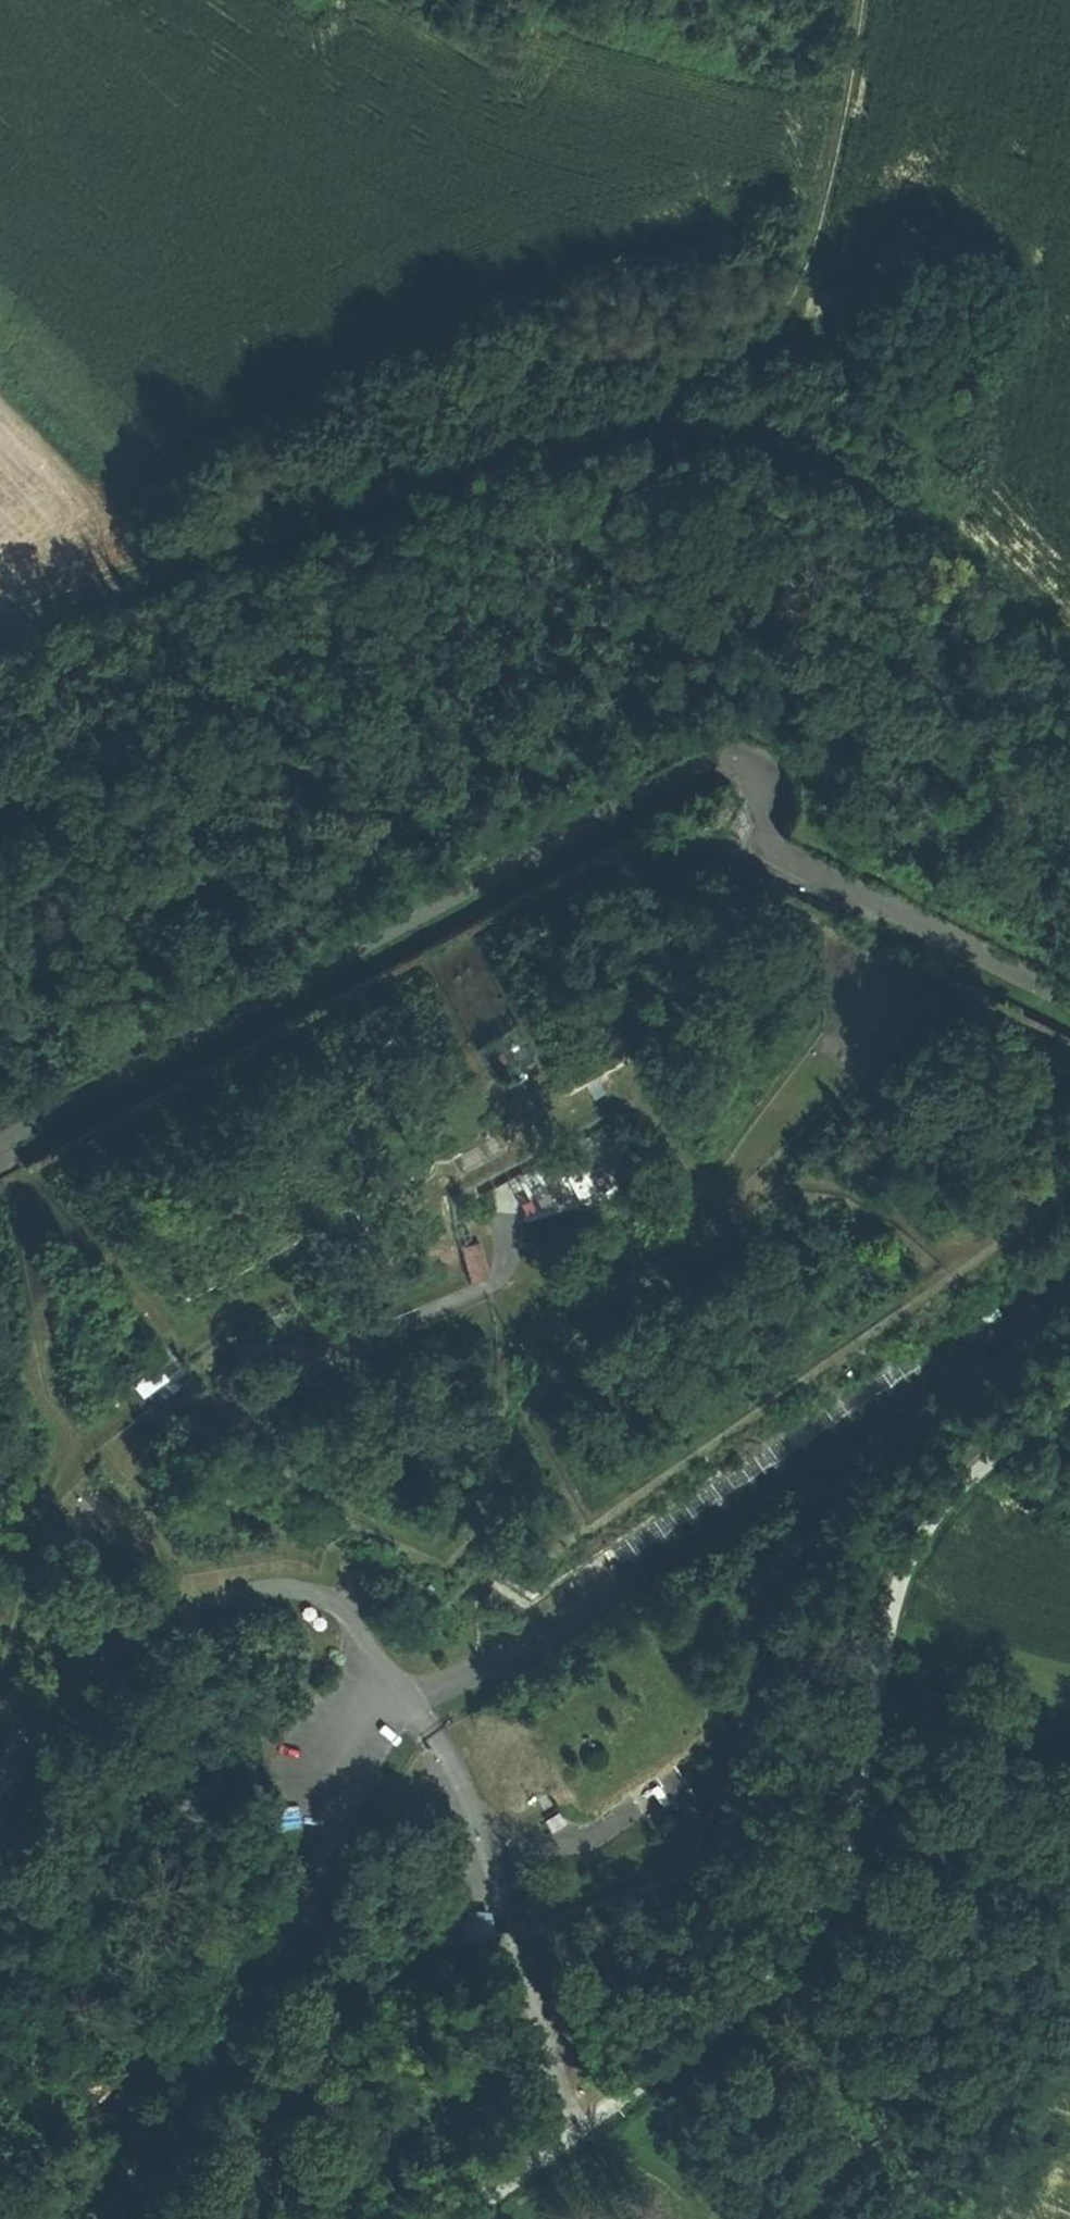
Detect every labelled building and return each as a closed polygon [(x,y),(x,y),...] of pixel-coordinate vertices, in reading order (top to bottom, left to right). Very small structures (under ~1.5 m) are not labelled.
[(582,1195),(597,1187),(587,1166),(571,1174),(582,1195)] [(516,1181),(527,1212),(569,1198),(559,1167),(516,1181)] [(481,1243),(463,1248),(471,1282),(489,1278),(481,1243)] [(135,1380),(145,1393),(168,1375),(158,1362),(135,1380)] [(673,1808),(694,1794),(675,1765),(656,1777),(662,1786),(660,1787),(673,1808)] [(554,1832),(569,1823),(563,1813),(548,1822),(554,1832)] [(284,1833),(303,1829),(301,1820),(282,1824),(284,1833)]
